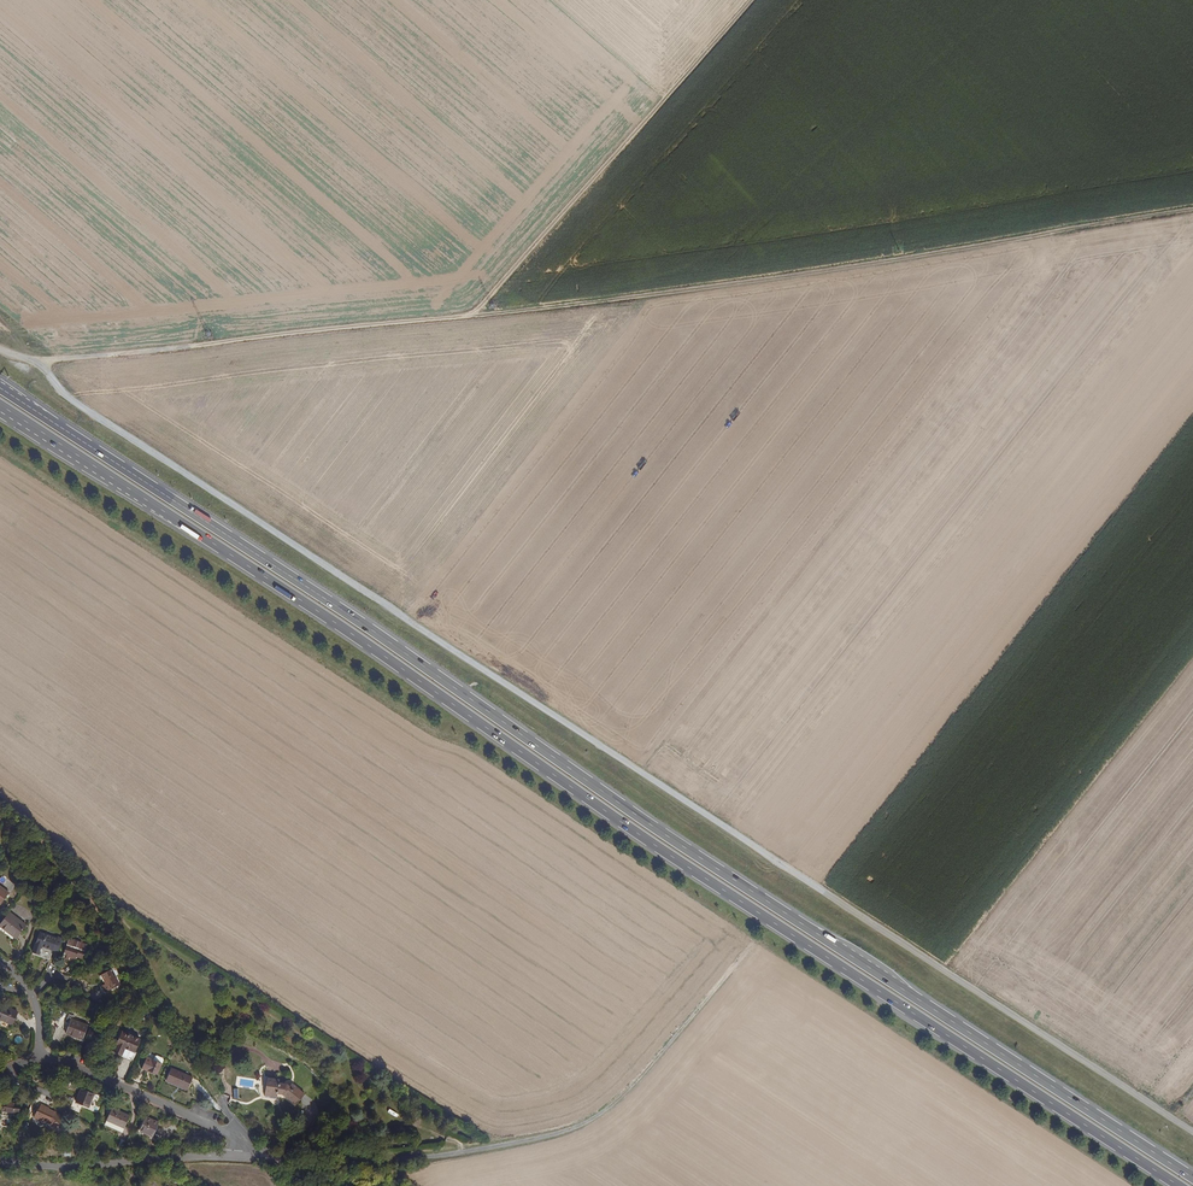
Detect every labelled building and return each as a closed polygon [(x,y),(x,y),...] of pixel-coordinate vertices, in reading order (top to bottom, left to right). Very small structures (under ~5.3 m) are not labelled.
[(0,904),(9,892),(0,886),(0,903),(0,904)] [(9,912),(0,924),(0,925),(16,937),(26,924),(9,912)] [(67,953),(65,959),(68,960),(69,957),(75,959),(76,956),(82,958),(87,944),(89,944),(94,930),(80,925),(75,939),(69,937),(64,952),(67,953)] [(58,950),(62,939),(45,934),(41,945),(53,949),(58,950)] [(110,969),(101,974),(105,983),(101,985),(105,992),(118,984),(110,969)] [(3,1005),(0,1012),(0,1019),(12,1024),(17,1011),(3,1005)] [(74,1013),(65,1010),(61,1021),(69,1024),(66,1033),(82,1039),(88,1024),(72,1019),(74,1013)] [(140,1039),(121,1031),(116,1044),(117,1045),(114,1051),(122,1054),(125,1048),(135,1052),(140,1039)] [(154,1059),(147,1056),(141,1068),(147,1071),(147,1069),(157,1074),(162,1063),(154,1059)] [(193,1076),(172,1067),(166,1080),(187,1090),(193,1076)] [(281,1095),(295,1106),(304,1093),(292,1084),(282,1083),(277,1079),(267,1077),(263,1095),(276,1097),(278,1095),(281,1095)] [(94,1093),(82,1088),(76,1102),(88,1107),(94,1093)] [(1,1100),(0,1107),(0,1109),(18,1112),(20,1103),(1,1100)] [(50,1107),(41,1104),(40,1106),(39,1105),(34,1118),(40,1121),(41,1120),(50,1124),(55,1128),(63,1119),(56,1113),(49,1109),(50,1107)] [(130,1115),(107,1105),(103,1116),(107,1118),(107,1119),(125,1127),(130,1115)] [(159,1122),(146,1116),(140,1130),(152,1136),(159,1122)]
